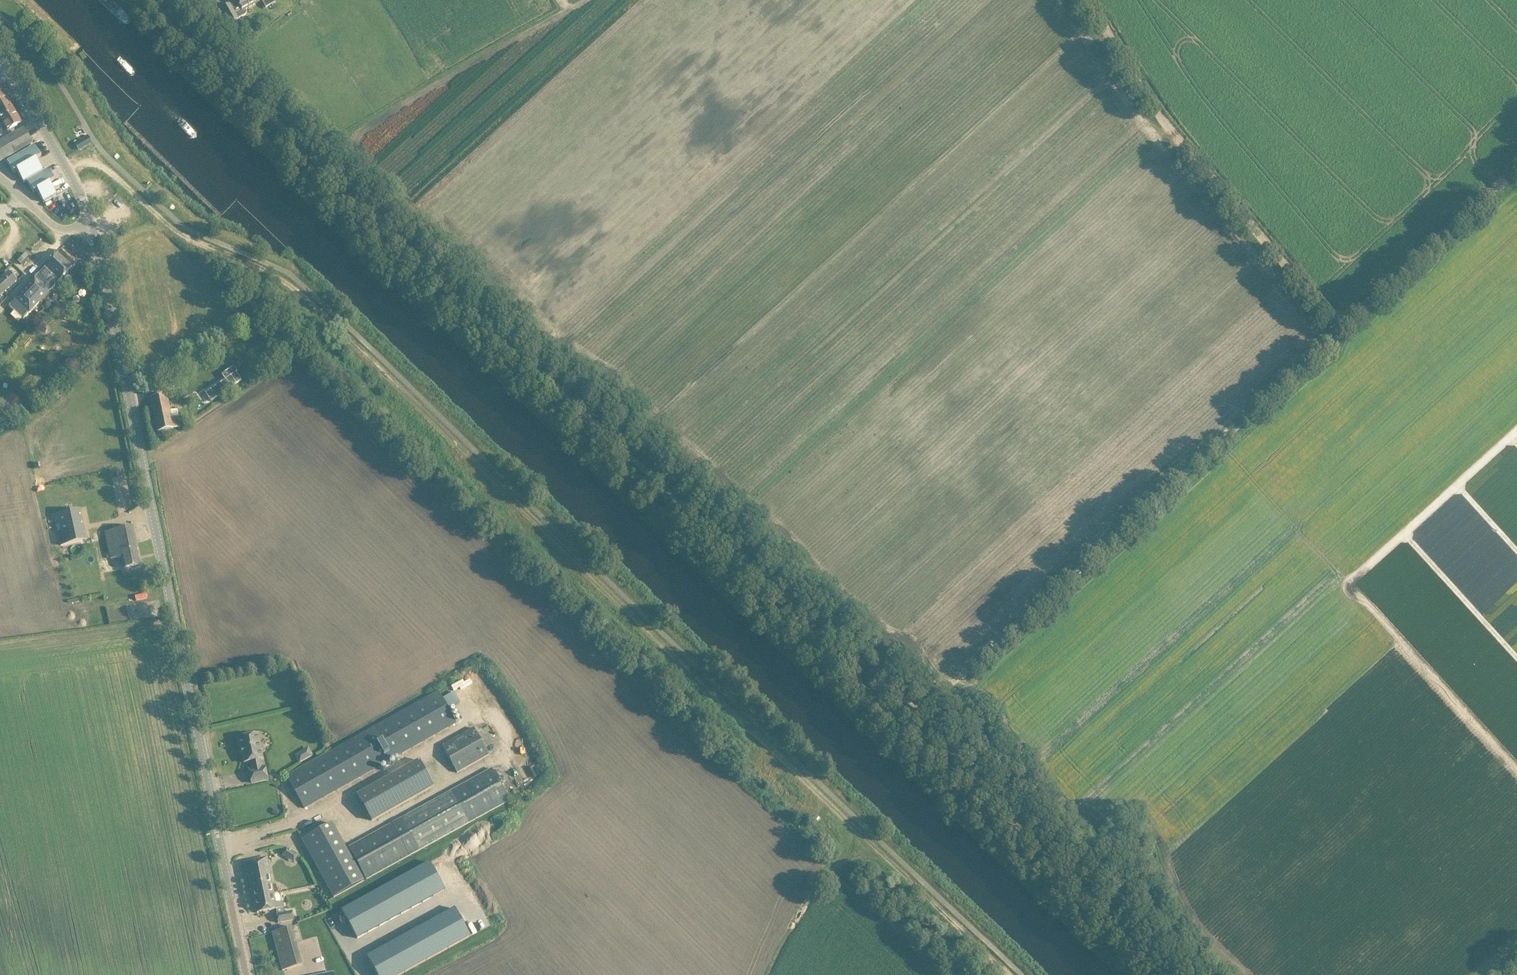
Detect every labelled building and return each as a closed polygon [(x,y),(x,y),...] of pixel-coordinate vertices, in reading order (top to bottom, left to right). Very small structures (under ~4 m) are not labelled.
[(230,24),(246,15),(247,12),(245,10),(262,1),(266,8),(275,2),(274,0),(236,0),(237,1),(230,5),(230,4),(222,9),(230,24)] [(239,27),(241,37),(250,34),(248,25),(239,27)] [(10,104),(0,86),(0,110),(10,104)] [(0,110),(0,118),(7,130),(21,123),(10,104),(0,110)] [(14,153),(33,143),(24,128),(15,133),(8,136),(9,137),(1,141),(0,142),(0,161),(14,153)] [(15,133),(12,128),(0,135),(0,140),(1,141),(9,137),(8,136),(15,133)] [(94,143),(88,134),(73,143),(79,152),(94,143)] [(24,183),(27,181),(43,171),(37,160),(40,158),(38,154),(39,153),(34,145),(7,161),(14,173),(17,171),(24,183)] [(43,171),(27,181),(34,193),(37,191),(44,203),(57,195),(50,183),(54,181),(51,177),(53,177),(48,168),(43,171)] [(24,320),(30,313),(40,301),(43,303),(42,307),(45,309),(48,309),(50,307),(51,303),(50,303),(52,301),(55,301),(57,299),(58,295),(55,293),(52,293),(50,291),(75,264),(60,250),(51,260),(51,259),(50,260),(51,261),(46,266),(46,267),(39,274),(39,273),(34,278),(34,279),(9,306),(24,320)] [(0,279),(0,295),(16,281),(8,272),(0,279)] [(203,358),(205,363),(212,360),(208,350),(196,354),(199,360),(203,358)] [(205,395),(211,403),(241,382),(235,374),(236,373),(233,369),(221,377),(224,382),(205,395)] [(167,394),(152,398),(156,417),(155,417),(158,431),(175,427),(172,414),(171,414),(167,394)] [(80,510),(55,516),(61,545),(86,540),(80,510)] [(122,557),(123,560),(125,569),(141,566),(134,527),(105,532),(111,559),(122,557)] [(438,691),(295,771),(286,776),(304,808),(313,803),(456,723),(438,691)] [(474,728),(442,746),(457,773),(489,755),(474,728)] [(259,734),(247,736),(238,738),(240,750),(241,750),(244,763),(251,762),(252,769),(249,770),(252,783),(268,780),(265,767),(262,768),(260,760),(262,759),(260,750),(262,750),(259,734)] [(372,821),(434,786),(419,759),(357,795),(372,821)] [(348,848),(366,880),(509,801),(492,769),(348,848)] [(332,823),(302,840),(334,898),(364,881),(332,823)] [(286,848),(282,855),(294,862),(298,855),(286,848)] [(249,874),(254,898),(273,894),(273,893),(278,893),(277,890),(276,884),(273,882),(271,883),(270,876),(271,876),(267,858),(255,860),(245,862),(248,874),(249,874)] [(429,862),(342,910),(357,938),(445,890),(429,862)] [(273,894),(254,898),(257,913),(276,909),(277,915),(276,915),(278,923),(294,920),(293,910),(284,911),(283,908),(284,908),(282,902),(275,903),(273,894)] [(367,956),(377,974),(400,974),(470,937),(455,908),(367,956)] [(272,933),(282,971),(301,965),(295,943),(291,927),(281,930),(272,933)]
